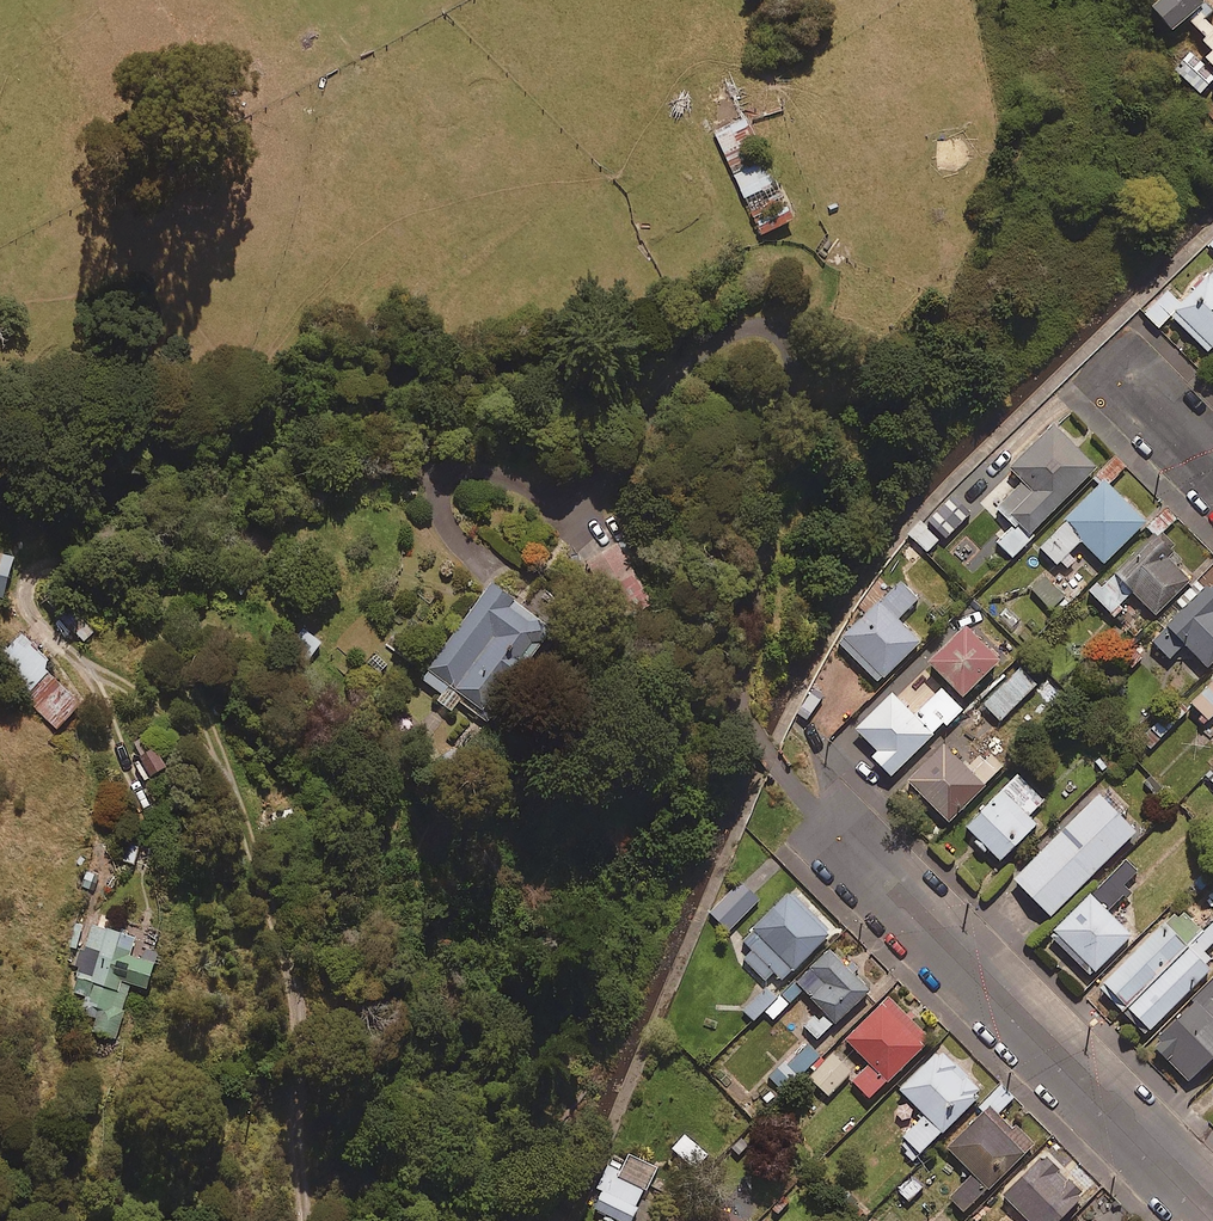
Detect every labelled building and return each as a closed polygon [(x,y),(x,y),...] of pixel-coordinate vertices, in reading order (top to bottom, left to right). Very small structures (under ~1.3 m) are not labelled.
[(1205,18),(1210,14),(1198,0),(1165,0),(1150,13),(1169,36),(1190,19),(1207,40),(1177,70),(1208,101),(1212,96),(1212,28),(1205,18)] [(793,221),(728,81),(692,97),(757,238),(793,221)] [(1143,315),(1158,330),(1170,317),(1210,355),(1212,352),(1212,275),(1184,305),(1167,289),(1143,315)] [(996,544),(1014,561),(1033,541),(1030,538),(1096,471),(1053,429),(1011,472),(1025,485),(1001,510),(1016,524),(996,544)] [(984,458),(942,499),(961,518),(1002,477),(984,458)] [(1126,468),(1115,458),(1095,480),(1101,486),(1040,550),(1065,573),(1074,564),(1066,558),(1080,543),(1105,566),(1144,523),(1107,489),(1126,468)] [(1167,508),(1150,523),(1162,536),(1178,521),(1167,508)] [(939,542),(921,523),(895,547),(912,566),(939,542)] [(1180,561),(1154,536),(1094,598),(1111,615),(1132,595),(1156,618),(1189,585),(1173,569),(1180,561)] [(0,554),(0,595),(8,596),(16,558),(0,554)] [(918,601),(900,582),(838,643),(879,685),(921,644),(898,621),(918,601)] [(559,633),(492,584),(422,679),(443,695),(438,701),(455,713),(462,702),(492,724),(559,633)] [(1178,607),(1185,613),(1154,646),(1169,660),(1182,646),(1209,671),(1212,667),(1212,590),(1209,587),(1200,597),(1193,590),(1178,607)] [(54,588),(44,598),(87,645),(98,635),(54,588)] [(325,645),(302,626),(290,642),(313,660),(325,645)] [(999,667),(965,632),(928,667),(963,702),(999,667)] [(81,709),(47,673),(56,665),(27,633),(0,659),(0,670),(57,732),(81,709)] [(1037,686),(1020,669),(983,706),(1001,723),(1037,686)] [(1189,706),(1207,724),(1212,719),(1212,683),(1189,706)] [(871,760),(890,780),(943,727),(946,730),(964,712),(941,689),(913,717),(891,696),(853,735),(875,756),(871,760)] [(1149,750),(1174,727),(1165,717),(1140,741),(1149,750)] [(947,827),(1004,767),(992,755),(985,762),(980,757),(966,772),(941,748),(904,787),(947,827)] [(171,772),(161,752),(145,760),(155,780),(171,772)] [(1048,798),(1020,771),(964,829),(1001,864),(1038,826),(1029,818),(1048,798)] [(1135,836),(1098,799),(1013,883),(1050,919),(1135,836)] [(1139,881),(1124,865),(1054,935),(1095,975),(1131,939),(1107,914),(1139,881)] [(831,935),(790,895),(734,950),(771,987),(782,976),(786,980),(831,935)] [(1123,1012),(1146,1036),(1212,971),(1200,958),(1212,945),(1212,925),(1202,936),(1186,951),(1123,1012)] [(138,939),(87,926),(71,991),(88,995),(83,1014),(97,1018),(94,1033),(119,1039),(133,986),(153,991),(160,965),(133,958),(138,939)] [(1123,1012),(1186,951),(1162,927),(1100,988),(1123,1012)] [(854,976),(858,972),(849,962),(845,966),(832,952),(768,1011),(777,1021),(808,992),(824,1009),(806,1026),(820,1041),(871,994),(854,976)] [(1153,1050),(1193,1084),(1212,1062),(1212,981),(1153,1050)] [(779,998),(762,984),(739,1010),(756,1025),(779,998)] [(930,1043),(889,1001),(846,1041),(871,1067),(852,1085),(869,1102),(930,1043)] [(785,1066),(798,1080),(821,1059),(808,1045),(785,1066)] [(982,1098),(940,1053),(899,1092),(924,1118),(897,1143),(914,1161),(982,1098)] [(852,1074),(834,1056),(810,1079),(828,1097),(852,1074)] [(798,1080),(785,1066),(771,1079),(783,1093),(798,1080)] [(1013,1098),(1000,1086),(985,1102),(999,1114),(1013,1098)] [(989,1110),(948,1149),(974,1175),(949,1199),(963,1214),(1029,1151),(989,1110)] [(708,1158),(686,1137),(672,1152),(694,1173),(708,1158)] [(646,1193),(655,1170),(614,1153),(591,1212),(612,1220),(635,1220),(639,1209),(637,1208),(643,1192),(646,1193)] [(1024,1220),(1063,1220),(1083,1200),(1042,1160),(1004,1199),(1026,1220),(1024,1220)] [(926,1186),(915,1176),(897,1194),(907,1205),(926,1186)] [(707,1186),(672,1220),(743,1220),(707,1186)]
